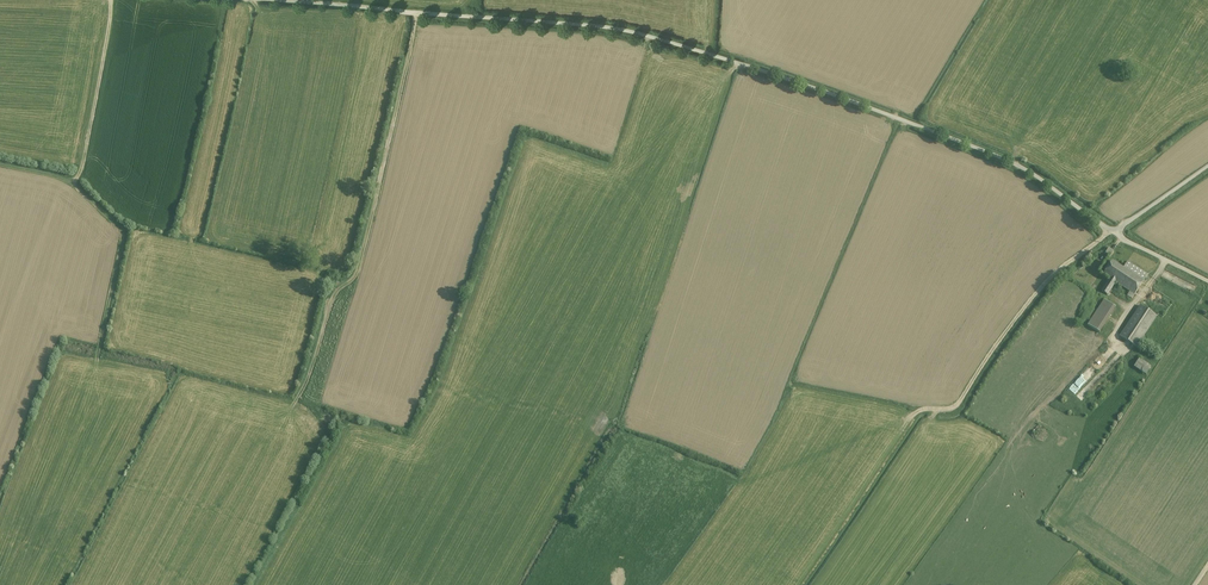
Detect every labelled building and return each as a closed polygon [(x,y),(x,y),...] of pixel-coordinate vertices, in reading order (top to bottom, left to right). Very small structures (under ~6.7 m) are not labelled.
[(1114,251),(1109,248),(1105,254),(1110,257),(1114,251)] [(1112,261),(1104,274),(1110,279),(1112,280),(1120,267),(1112,261)] [(1148,275),(1128,261),(1123,268),(1143,282),(1148,275)] [(1123,268),(1120,267),(1112,280),(1115,282),(1130,292),(1135,295),(1143,282),(1123,268)] [(1110,279),(1102,291),(1107,295),(1115,282),(1112,280),(1110,279)] [(1104,300),(1088,325),(1099,333),(1116,308),(1104,300)] [(1157,317),(1140,306),(1120,336),(1136,347),(1157,317)] [(1150,367),(1138,359),(1133,366),(1145,374),(1150,367)] [(1085,388),(1077,395),(1081,399),(1089,392),(1085,388)] [(1039,423),(1030,435),(1036,439),(1044,427),(1039,423)]
